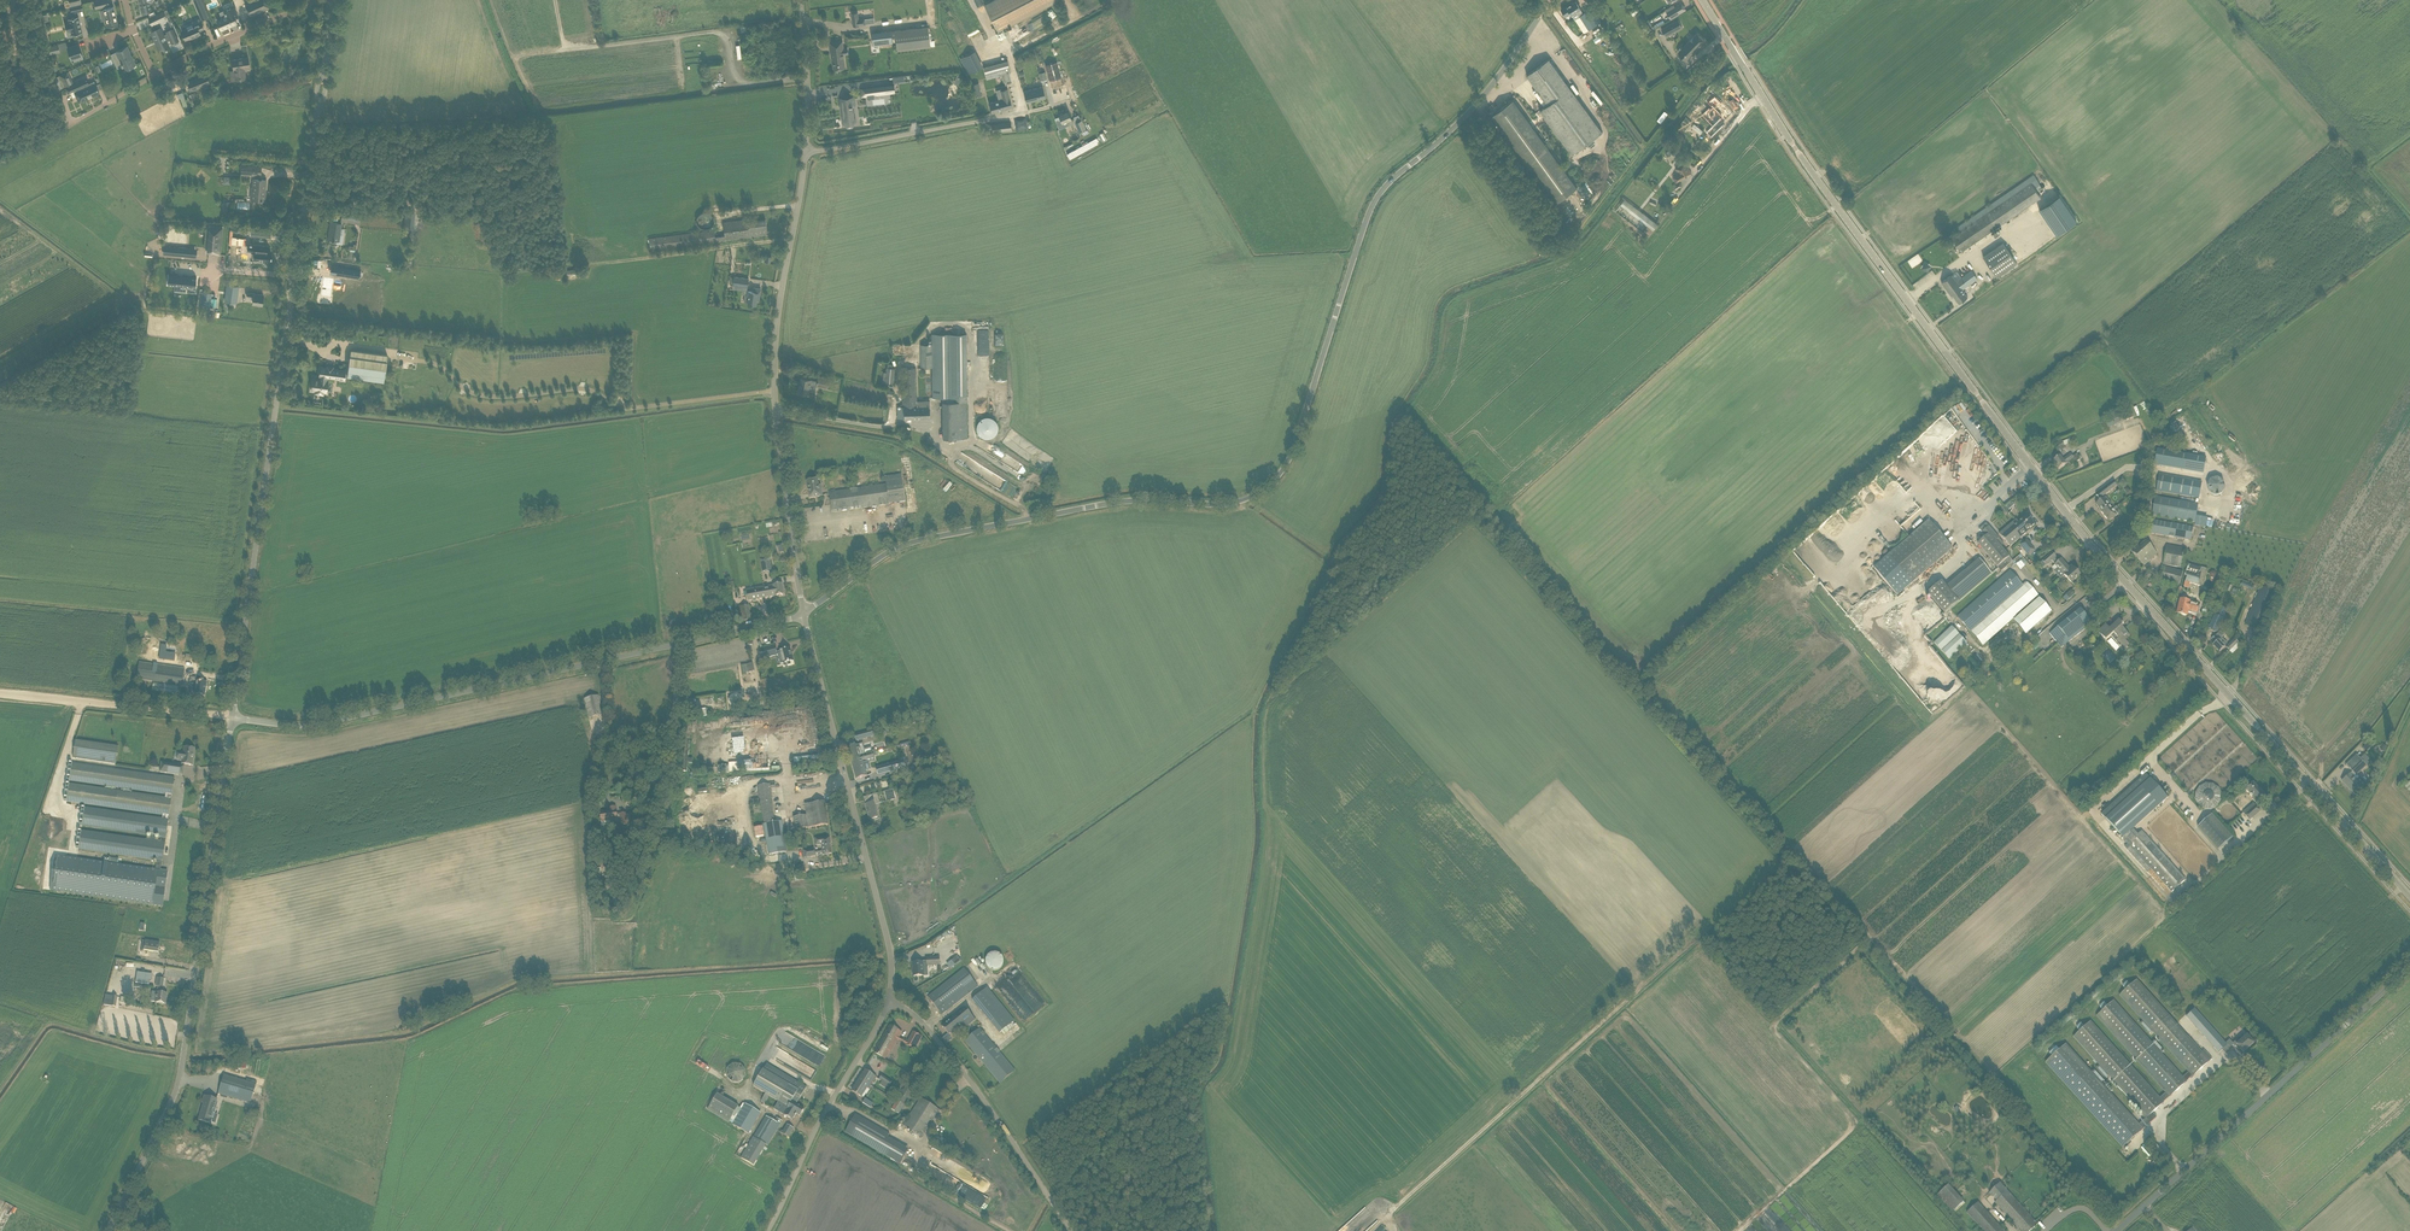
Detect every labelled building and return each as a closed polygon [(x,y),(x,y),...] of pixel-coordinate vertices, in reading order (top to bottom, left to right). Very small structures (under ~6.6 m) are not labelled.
[(102,0),(100,0),(94,2),(96,8),(103,6),(102,0)] [(142,11),(150,9),(149,2),(155,0),(139,0),(142,11)] [(201,20),(208,17),(201,0),(193,0),(201,20)] [(245,5),(250,17),(269,8),(265,0),(254,0),(254,1),(245,5)] [(713,1),(721,0),(722,12),(732,11),(731,0),(713,0),(713,1)] [(998,32),(1059,0),(994,0),(984,5),(998,32)] [(1580,16),(1575,19),(1583,33),(1598,23),(1589,10),(1583,14),(1580,9),(1576,2),(1567,7),(1572,15),(1577,11),(1580,16)] [(1680,4),(1666,12),(1670,19),(1684,11),(1680,4)] [(118,23),(113,7),(114,7),(113,6),(103,9),(106,20),(105,20),(106,26),(106,27),(114,25),(114,24),(117,23),(117,24),(118,24),(118,23)] [(227,16),(217,20),(221,28),(230,24),(231,26),(237,23),(235,19),(239,17),(234,7),(225,11),(227,16)] [(165,18),(162,12),(154,16),(157,22),(165,18)] [(858,19),(858,12),(852,13),(853,26),(859,25),(865,24),(864,18),(858,19)] [(78,16),(67,19),(69,23),(65,24),(66,31),(70,30),(71,35),(82,32),(78,16)] [(200,34),(199,30),(203,28),(199,19),(194,21),(195,23),(185,27),(186,29),(181,31),(185,40),(200,34)] [(1683,27),(1678,21),(1662,31),(1666,38),(1683,27)] [(891,30),(872,33),(873,46),(896,43),(897,51),(930,46),(928,26),(895,30),(891,31),(891,30)] [(167,32),(168,35),(164,37),(160,28),(151,33),(159,49),(162,48),(163,51),(166,50),(167,49),(169,48),(166,41),(170,40),(172,43),(178,40),(173,29),(167,32)] [(1593,38),(1596,42),(1605,36),(1603,32),(1593,38)] [(1695,48),(1696,47),(1698,48),(1705,41),(1697,33),(1682,48),(1681,47),(1677,50),(1686,60),(1696,49),(1695,48)] [(829,42),(831,58),(832,57),(833,69),(845,68),(844,54),(841,55),(840,47),(843,46),(842,41),(829,42)] [(55,50),(59,49),(58,44),(48,47),(50,55),(56,53),(55,50)] [(72,62),(77,60),(83,59),(78,44),(68,47),(71,57),(72,62)] [(135,64),(127,46),(116,51),(119,57),(115,59),(115,60),(116,62),(120,60),(121,62),(121,63),(122,65),(124,69),(135,64)] [(973,51),(959,58),(968,74),(981,67),(973,51)] [(245,79),(244,69),(249,68),(248,57),(232,60),(233,70),(234,70),(234,73),(230,74),(231,81),(245,79)] [(23,70),(34,68),(32,59),(19,61),(16,61),(12,62),(14,72),(16,84),(25,82),(23,70)] [(1603,132),(1549,59),(1527,75),(1548,104),(1540,110),(1572,154),(1603,132)] [(1007,61),(983,66),(986,79),(1001,75),(1003,82),(1012,80),(1007,61)] [(1057,62),(1045,65),(1050,80),(1061,77),(1057,62)] [(72,83),(67,71),(60,75),(65,86),(72,83)] [(1039,73),(1041,81),(1047,80),(1045,72),(1039,73)] [(194,90),(209,83),(208,80),(206,74),(189,81),(191,87),(188,88),(190,92),(194,90)] [(1048,96),(1050,104),(1063,100),(1060,92),(1057,93),(1056,91),(1065,88),(1062,78),(1048,82),(1050,88),(1046,89),(1046,90),(1049,89),(1051,95),(1048,96)] [(80,82),(66,88),(68,93),(70,92),(73,97),(76,96),(79,103),(99,93),(95,84),(94,81),(82,87),(80,82)] [(159,87),(163,94),(175,87),(173,82),(168,85),(167,83),(159,87)] [(981,95),(978,83),(970,85),(974,97),(981,95)] [(874,87),(860,89),(861,97),(867,96),(874,96),(875,96),(886,94),(895,93),(894,85),(885,86),(886,94),(875,95),(874,87)] [(1024,91),(1025,97),(1026,103),(1046,98),(1043,86),(1024,91)] [(1000,90),(1003,100),(989,104),(992,113),(1012,107),(1007,88),(1000,90)] [(1714,95),(1706,103),(1726,122),(1734,114),(1723,103),(1723,104),(1714,95)] [(854,97),(839,98),(840,107),(842,106),(844,119),(845,119),(845,123),(852,122),(851,118),(853,118),(853,114),(851,114),(850,106),(852,106),(852,105),(855,105),(854,97)] [(1577,188),(1513,100),(1491,116),(1556,203),(1577,188)] [(14,113),(18,120),(26,115),(23,109),(14,113)] [(1059,115),(1061,120),(1062,123),(1067,121),(1069,126),(1073,124),(1070,117),(1068,111),(1059,115)] [(1075,123),(1079,133),(1086,129),(1082,120),(1075,123)] [(997,124),(992,125),(987,125),(988,131),(992,131),(998,130),(998,132),(1012,130),(1011,128),(1011,122),(997,124)] [(1673,177),(1676,183),(1691,174),(1685,162),(1677,167),(1680,173),(1673,177)] [(241,174),(248,175),(261,176),(261,166),(242,164),(241,174)] [(1960,231),(1951,237),(1961,252),(1996,227),(2040,197),(2031,183),(2031,182),(2036,186),(2040,184),(2034,175),(2028,178),(1957,227),(1960,231)] [(264,200),(266,180),(253,179),(253,187),(251,187),(250,199),(255,199),(255,201),(261,202),(261,200),(264,200)] [(1580,193),(1590,184),(1588,181),(1577,190),(1580,193)] [(2059,196),(2039,210),(2056,235),(2077,221),(2059,196)] [(1648,237),(1657,224),(1625,199),(1615,212),(1648,237)] [(343,211),(341,219),(347,220),(355,221),(359,222),(360,213),(356,213),(349,212),(343,211)] [(404,230),(411,231),(414,213),(406,212),(404,230)] [(725,235),(716,236),(715,230),(650,238),(651,252),(721,242),(720,241),(762,235),(768,235),(766,219),(749,222),(748,219),(724,222),(725,235)] [(336,243),(342,244),(343,236),(339,236),(341,223),(337,223),(331,222),(328,239),(334,240),(336,240),(336,243)] [(208,251),(208,253),(213,253),(213,254),(220,254),(222,228),(216,227),(216,228),(210,227),(210,233),(208,251)] [(251,227),(250,234),(269,236),(270,229),(271,229),(250,227),(251,227)] [(189,230),(173,231),(173,245),(190,245),(189,230)] [(1983,257),(1997,276),(2016,263),(2003,243),(1983,257)] [(164,245),(163,254),(189,257),(190,248),(164,245)] [(252,245),(252,251),(253,251),(253,259),(269,261),(270,251),(267,251),(267,246),(252,245)] [(1925,261),(1921,268),(1927,272),(1931,265),(1925,261)] [(564,270),(565,276),(587,274),(586,268),(564,270)] [(169,274),(168,285),(175,285),(186,286),(195,287),(196,277),(174,275),(174,271),(170,270),(170,274),(169,274)] [(1951,296),(1952,295),(1959,303),(1967,297),(1962,289),(1977,278),(1971,270),(1959,279),(1958,279),(1955,280),(1951,275),(1946,279),(1941,282),(1951,296)] [(733,284),(747,286),(748,278),(734,276),(733,284)] [(322,277),(319,295),(331,297),(334,279),(322,277)] [(224,302),(235,304),(237,288),(227,286),(224,302)] [(754,288),(753,292),(747,291),(746,295),(745,295),(743,303),(756,305),(757,297),(759,297),(761,289),(754,288)] [(203,292),(201,309),(208,310),(209,310),(212,310),(213,307),(209,306),(211,293),(203,292)] [(253,304),(256,304),(262,305),(263,295),(257,295),(248,294),(247,298),(254,299),(253,304)] [(966,335),(966,334),(951,334),(932,334),(932,345),(921,345),(921,366),(932,366),(933,391),(933,397),(943,397),(943,438),(949,438),(967,438),(966,401),(966,335)] [(350,356),(348,370),(347,376),(347,377),(384,382),(384,376),(385,376),(387,361),(386,361),(387,355),(365,352),(361,352),(361,351),(359,351),(359,352),(355,351),(351,350),(350,356)] [(314,378),(312,390),(317,391),(317,394),(324,394),(324,392),(325,392),(327,381),(332,382),(332,378),(344,379),(345,370),(320,367),(319,376),(320,376),(319,379),(314,378)] [(883,384),(886,384),(886,382),(893,383),(895,368),(887,368),(886,372),(884,372),(883,384)] [(903,407),(897,407),(897,418),(907,418),(915,418),(921,418),(922,418),(930,418),(929,401),(923,401),(923,408),(917,408),(917,401),(915,368),(903,369),(903,397),(904,407),(903,407)] [(798,392),(808,394),(810,385),(816,386),(816,387),(827,389),(829,378),(818,376),(817,381),(800,378),(798,392)] [(2105,421),(2107,427),(2114,425),(2115,426),(2129,420),(2129,419),(2136,416),(2133,409),(2130,410),(2105,421)] [(995,417),(977,418),(978,437),(996,436),(995,417)] [(2056,441),(2060,451),(2067,448),(2066,445),(2064,446),(2061,439),(2056,441)] [(1957,440),(1950,446),(1955,451),(1962,445),(1957,440)] [(1921,444),(1918,447),(1924,452),(1927,448),(1921,444)] [(2157,448),(2154,465),(2203,473),(2206,457),(2157,448)] [(994,472),(961,453),(955,463),(991,483),(994,477),(992,476),(994,472)] [(2053,461),(2059,469),(2070,461),(2073,465),(2081,460),(2077,454),(2073,457),(2071,454),(2063,460),(2060,456),(2053,461)] [(1999,473),(1988,459),(1986,459),(1984,461),(1981,462),(1977,465),(1975,466),(1974,463),(1980,461),(1979,457),(1977,455),(1974,456),(1973,455),(1951,472),(1964,467),(1967,471),(1970,470),(1971,473),(1974,471),(1975,474),(1972,475),(1973,477),(1979,485),(1989,477),(1991,479),(1999,473)] [(2156,491),(2189,496),(2199,498),(2202,482),(2159,475),(2156,491)] [(2223,481),(2216,478),(2210,480),(2207,486),(2209,493),(2215,496),(2222,494),(2225,488),(2223,481)] [(806,481),(807,487),(808,487),(810,498),(816,497),(822,496),(821,485),(818,485),(818,479),(806,481)] [(950,479),(945,488),(949,489),(954,481),(950,479)] [(2096,496),(2099,499),(2116,487),(2113,483),(2096,496)] [(886,485),(829,493),(831,513),(889,504),(886,485)] [(1983,500),(1989,496),(1985,492),(1980,496),(1983,500)] [(2101,500),(2096,504),(2103,513),(2104,515),(2105,516),(2106,517),(2106,518),(2109,521),(2117,515),(2120,513),(2121,512),(2116,507),(2112,510),(2109,506),(2110,505),(2111,504),(2112,504),(2110,502),(2108,500),(2106,497),(2101,500)] [(2152,515),(2195,522),(2198,504),(2155,497),(2152,515)] [(1949,502),(1943,508),(1949,513),(1954,507),(1949,502)] [(2031,529),(2030,528),(2035,524),(2027,515),(2018,522),(2016,520),(1999,534),(2010,547),(2031,529)] [(2151,533),(2189,540),(2191,539),(2193,527),(2153,520),(2151,533)] [(2206,520),(2204,539),(2199,538),(2196,557),(2201,558),(2201,564),(2208,565),(2213,521),(2206,520)] [(1874,568),(1897,595),(1952,548),(1929,521),(1874,568)] [(1985,537),(1978,544),(1989,557),(1986,559),(1988,561),(1991,559),(1997,567),(2001,571),(2013,561),(2009,557),(1996,541),(1999,539),(1989,526),(1982,533),(1985,537)] [(2133,553),(2144,565),(2157,554),(2146,541),(2133,553)] [(2163,564),(2169,565),(2180,567),(2184,548),(2166,545),(2163,564)] [(2026,552),(2030,557),(2036,551),(2032,547),(2026,552)] [(2042,561),(2046,565),(2056,556),(2053,552),(2042,561)] [(761,560),(763,572),(772,570),(770,559),(761,560)] [(2077,579),(2076,578),(2080,575),(2073,567),(2070,570),(2065,563),(2061,559),(2055,564),(2059,569),(2055,571),(2061,578),(2064,575),(2073,585),(2078,582),(2076,580),(2077,579)] [(2185,582),(2184,587),(2188,588),(2189,583),(2203,587),(2207,570),(2189,564),(2188,564),(2187,566),(2202,570),(2200,577),(2185,573),(2185,575),(2187,576),(2185,582)] [(2158,580),(2179,585),(2183,571),(2162,566),(2158,580)] [(1999,581),(1958,617),(1967,628),(1971,632),(2012,595),(2023,586),(2010,572),(1999,581)] [(2141,578),(2146,582),(2152,576),(2147,572),(2141,578)] [(1927,594),(1945,614),(1959,602),(1942,582),(1927,594)] [(1971,632),(1982,644),(2038,595),(2026,583),(2023,586),(2012,595),(1971,632)] [(746,590),(747,595),(748,601),(784,595),(782,584),(746,590)] [(2251,609),(2245,624),(2262,631),(2278,593),(2261,586),(2259,590),(2260,591),(2259,594),(2258,593),(2251,609)] [(2040,599),(2018,619),(2028,629),(2046,613),(2048,616),(2051,613),(2050,612),(2051,611),(2040,599)] [(2177,613),(2187,615),(2188,610),(2197,613),(2199,605),(2190,603),(2190,602),(2180,599),(2177,613)] [(737,607),(739,621),(751,620),(748,605),(737,607)] [(2218,606),(2208,628),(2217,632),(2227,610),(2218,606)] [(2050,634),(2061,647),(2092,623),(2080,609),(2050,634)] [(2098,631),(2106,641),(2111,636),(2115,641),(2115,642),(2118,645),(2120,648),(2120,647),(2122,649),(2129,644),(2125,639),(2129,635),(2121,627),(2123,625),(2124,625),(2123,623),(2122,623),(2119,620),(2110,629),(2106,624),(2098,631)] [(1934,643),(1949,659),(1966,643),(1950,628),(1934,643)] [(2212,639),(2215,643),(2213,645),(2219,652),(2225,646),(2219,640),(2224,635),(2220,631),(2212,639)] [(145,658),(156,658),(156,638),(151,638),(151,643),(144,643),(145,658)] [(2226,647),(2229,651),(2238,642),(2234,639),(2226,647)] [(165,645),(160,644),(158,659),(173,661),(174,653),(164,652),(165,645)] [(790,662),(793,661),(790,648),(777,652),(775,645),(759,650),(761,659),(778,655),(779,659),(782,659),(784,666),(791,664),(790,662)] [(136,679),(182,685),(184,669),(138,663),(136,679)] [(746,664),(748,672),(755,671),(753,663),(746,664)] [(191,695),(200,697),(200,695),(204,696),(206,683),(196,682),(196,683),(191,682),(190,687),(192,687),(191,695)] [(584,698),(585,704),(588,717),(602,714),(598,695),(584,698)] [(2122,700),(2116,705),(2120,710),(2126,705),(2122,700)] [(698,731),(715,731),(715,722),(698,723),(698,731)] [(878,736),(876,729),(855,735),(856,741),(874,736),(874,737),(878,736)] [(115,764),(118,747),(75,740),(73,758),(115,764)] [(184,761),(183,764),(192,766),(193,758),(194,749),(192,748),(192,747),(191,746),(190,745),(188,746),(187,746),(187,748),(184,747),(183,753),(181,753),(180,761),(184,761)] [(866,762),(874,760),(873,755),(872,752),(861,755),(858,745),(847,748),(856,779),(867,776),(863,761),(865,760),(866,762)] [(793,765),(819,763),(818,755),(792,757),(793,765)] [(2352,772),(2353,773),(2356,776),(2367,766),(2363,762),(2365,760),(2362,757),(2360,759),(2356,755),(2345,765),(2352,772)] [(904,760),(876,768),(878,776),(894,771),(895,774),(907,771),(904,760)] [(172,795),(174,778),(72,763),(69,781),(165,794),(171,795),(172,795)] [(175,774),(176,765),(161,763),(160,772),(175,774)] [(2145,773),(2101,813),(2123,838),(2132,829),(2167,798),(2145,773)] [(2342,781),(2355,795),(2367,784),(2360,777),(2356,780),(2350,774),(2342,781)] [(2169,779),(2180,791),(2183,788),(2172,777),(2169,779)] [(2245,789),(2255,800),(2254,800),(2257,804),(2266,795),(2262,790),(2261,791),(2253,782),(2249,785),(2249,784),(2245,787),(2246,788),(2245,789)] [(169,816),(171,798),(171,795),(165,794),(165,797),(69,784),(67,801),(163,815),(169,816)] [(758,786),(769,855),(786,852),(782,827),(781,821),(774,822),(768,787),(770,787),(769,784),(763,785),(758,786)] [(2217,784),(2205,784),(2197,787),(2196,801),(2199,808),(2214,808),(2220,806),(2221,793),(2217,784)] [(883,792),(886,802),(897,799),(894,789),(883,792)] [(867,802),(865,802),(869,820),(870,820),(876,819),(877,818),(874,805),(880,803),(877,794),(871,795),(866,797),(867,802)] [(812,803),(816,827),(828,825),(824,802),(812,803)] [(82,825),(162,836),(166,837),(168,822),(169,822),(169,820),(168,820),(169,816),(163,815),(162,819),(85,807),(82,825)] [(600,813),(601,821),(602,826),(611,824),(611,819),(616,819),(615,814),(617,814),(616,807),(609,807),(610,812),(600,813)] [(2243,813),(2250,820),(2253,817),(2246,810),(2243,813)] [(626,813),(620,814),(620,820),(621,826),(621,829),(624,828),(628,828),(627,825),(627,819),(626,813)] [(2197,827),(2218,850),(2233,837),(2212,814),(2197,827)] [(793,817),(794,823),(795,830),(808,828),(806,815),(793,817)] [(762,826),(754,828),(756,837),(764,836),(762,826)] [(2132,829),(2123,838),(2127,843),(2172,892),(2186,880),(2141,831),(2137,835),(2132,829)] [(79,848),(157,860),(162,860),(166,837),(162,836),(161,842),(81,831),(79,848)] [(823,852),(815,853),(814,849),(803,851),(804,858),(832,854),(830,843),(831,843),(830,837),(815,839),(816,845),(821,845),(823,852)] [(52,871),(50,890),(72,893),(150,905),(156,905),(162,906),(168,871),(161,870),(155,869),(77,858),(55,854),(52,871)] [(144,950),(158,952),(160,943),(145,940),(144,950)] [(1003,967),(998,951),(984,955),(989,971),(1003,967)] [(913,963),(914,976),(920,976),(924,976),(923,967),(940,966),(939,957),(926,958),(926,962),(919,963),(913,963)] [(927,997),(942,1015),(977,986),(963,968),(927,997)] [(152,992),(150,1001),(155,1002),(159,1003),(165,1004),(167,994),(162,993),(164,979),(159,978),(157,987),(157,993),(152,992)] [(2122,986),(2126,990),(2119,996),(2188,1072),(2192,1076),(2193,1076),(2210,1061),(2137,980),(2130,986),(2127,982),(2122,986)] [(972,1001),(993,1026),(1008,1014),(987,988),(972,1001)] [(2096,1016),(2165,1093),(2170,1097),(2187,1082),(2183,1077),(2114,1001),(2107,1006),(2104,1002),(2099,1006),(2103,1011),(2096,1016)] [(942,1027),(949,1034),(957,1027),(961,1032),(975,1020),(965,1008),(942,1027)] [(2160,1098),(2091,1022),(2084,1027),(2081,1023),(2076,1027),(2080,1031),(2074,1037),(2143,1113),(2147,1118),(2152,1112),(2153,1113),(2164,1102),(2163,1102),(2160,1098)] [(2198,1030),(2203,1035),(2215,1048),(2219,1053),(2227,1046),(2225,1044),(2210,1028),(2206,1023),(2198,1030)] [(874,1053),(879,1056),(884,1059),(897,1037),(899,1038),(902,1032),(890,1026),(874,1053)] [(965,1041),(1000,1083),(1015,1071),(980,1028),(965,1041)] [(822,1053),(790,1035),(784,1046),(816,1063),(822,1053)] [(2235,1046),(2238,1049),(2240,1048),(2243,1052),(2254,1043),(2250,1039),(2247,1035),(2241,1040),(2239,1038),(2233,1044),(2235,1046)] [(2139,1124),(2066,1044),(2059,1050),(2056,1046),(2049,1053),(2052,1056),(2045,1062),(2123,1148),(2143,1129),(2139,1124)] [(816,1069),(787,1055),(783,1064),(812,1078),(816,1069)] [(746,1071),(740,1065),(733,1064),(727,1069),(726,1077),(731,1083),(739,1083),(745,1078),(746,1071)] [(761,1074),(753,1087),(766,1094),(778,1101),(774,1109),(793,1120),(796,1114),(800,1116),(804,1109),(796,1104),(806,1087),(801,1084),(767,1064),(761,1074)] [(852,1091),(861,1097),(871,1082),(873,1083),(876,1077),(865,1070),(852,1091)] [(218,1094),(224,1095),(250,1103),(256,1084),(223,1075),(218,1094)] [(882,1081),(880,1084),(885,1088),(887,1085),(889,1086),(892,1082),(882,1075),(879,1079),(882,1081)] [(891,1109),(900,1115),(917,1088),(908,1082),(891,1109)] [(202,1102),(204,1103),(199,1120),(209,1123),(216,1100),(204,1096),(202,1102)] [(862,1102),(871,1107),(873,1103),(865,1098),(862,1102)] [(903,1125),(922,1138),(940,1110),(921,1098),(903,1125)] [(733,1125),(749,1134),(761,1113),(745,1105),(733,1125)] [(2144,1129),(2157,1117),(2153,1113),(2152,1112),(2147,1118),(2139,1124),(2143,1129),(2144,1128),(2144,1129)] [(845,1132),(850,1135),(895,1161),(903,1148),(887,1138),(889,1134),(861,1117),(855,1114),(845,1132)] [(750,1143),(741,1158),(753,1165),(766,1144),(768,1145),(782,1121),(777,1118),(775,1121),(766,1116),(753,1137),(750,1143)] [(780,1132),(788,1137),(794,1128),(787,1124),(783,1131),(781,1130),(780,1132)] [(1939,1193),(1955,1210),(1964,1201),(1948,1184),(1939,1193)] [(2020,1230),(2030,1230),(2037,1224),(2007,1191),(1995,1202),(2020,1230)] [(1984,1230),(2004,1230),(1978,1202),(1967,1212),(1984,1230)]
